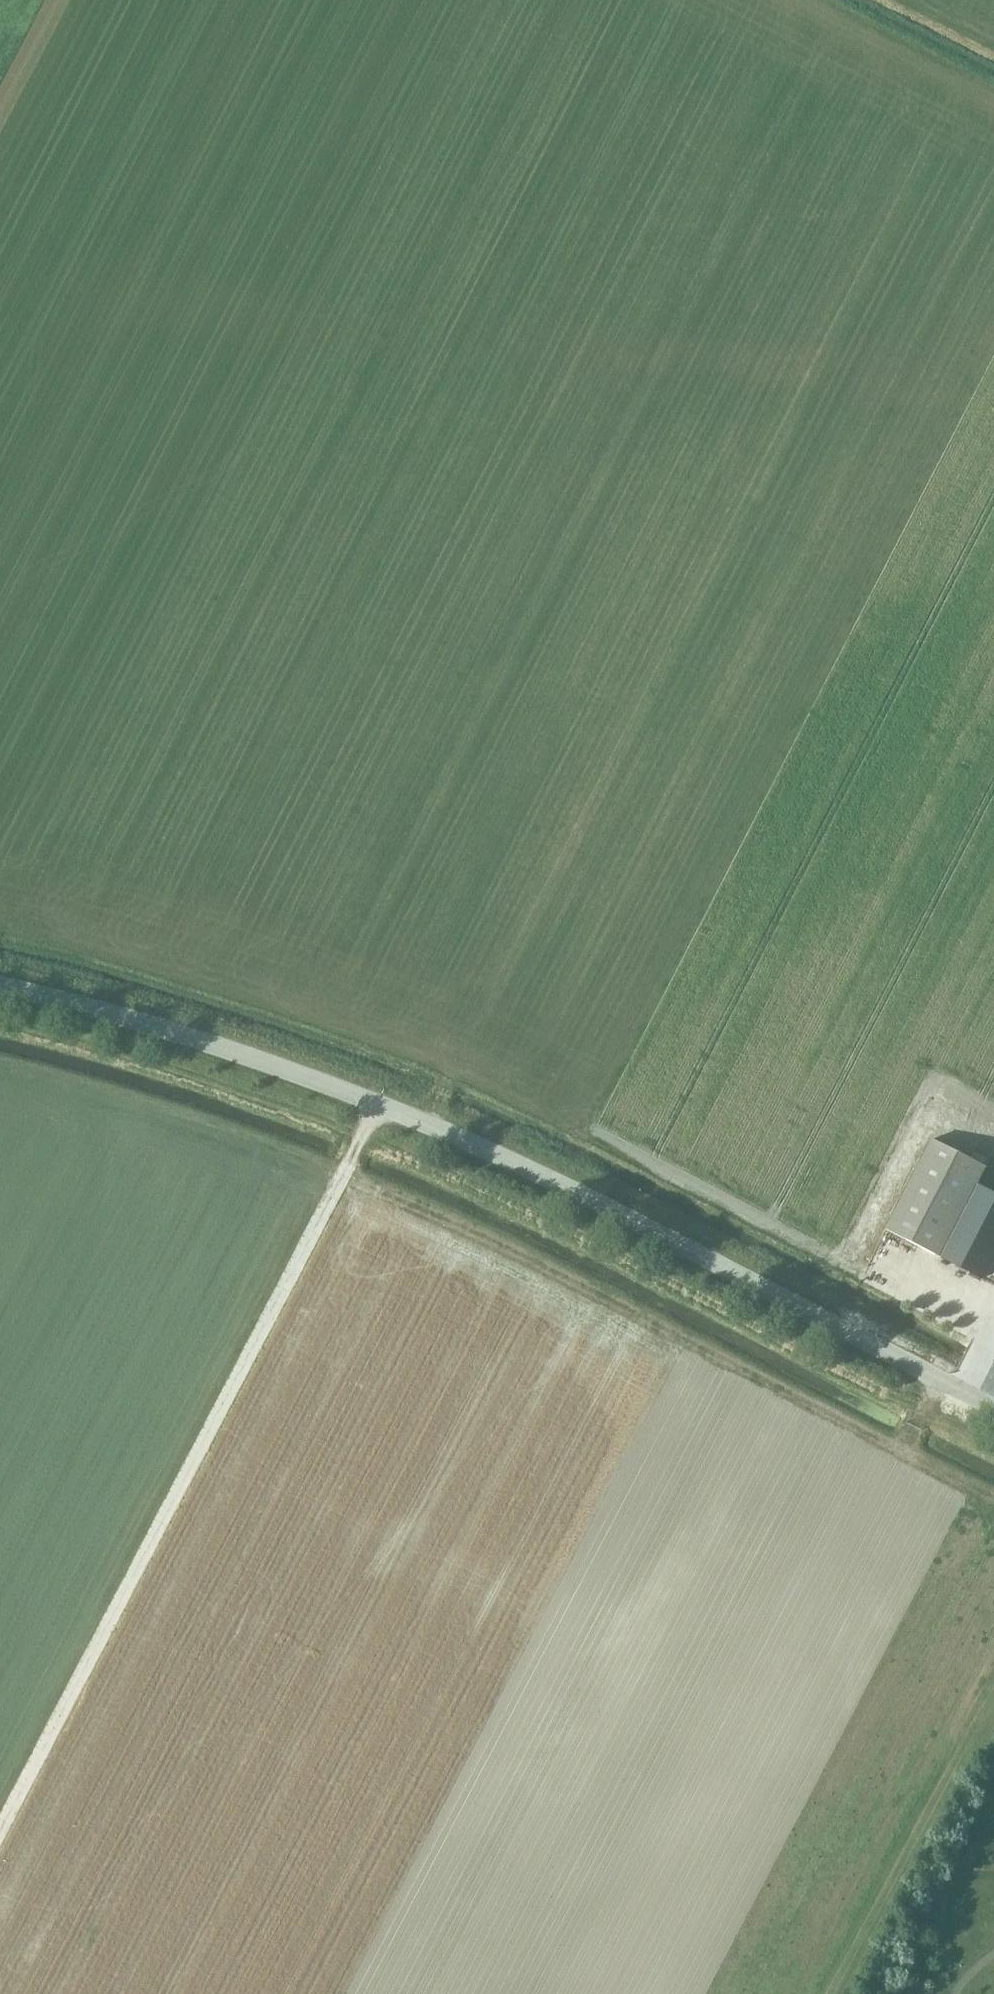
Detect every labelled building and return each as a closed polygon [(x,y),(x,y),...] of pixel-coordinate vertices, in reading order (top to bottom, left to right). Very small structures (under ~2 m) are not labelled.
[(981,1279),(983,1275),(990,1262),(993,1254),(993,1194),(977,1186),(986,1168),(931,1139),(884,1229),(919,1247),(941,1258),(981,1279)]
